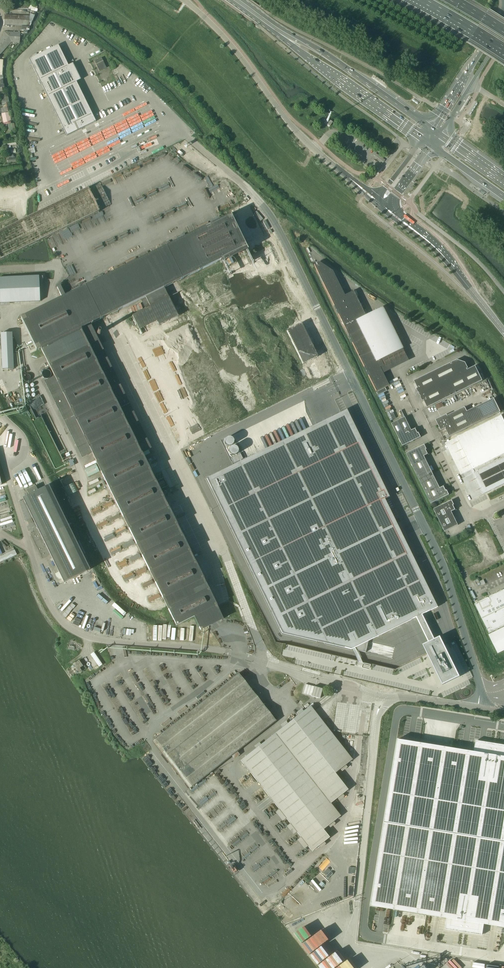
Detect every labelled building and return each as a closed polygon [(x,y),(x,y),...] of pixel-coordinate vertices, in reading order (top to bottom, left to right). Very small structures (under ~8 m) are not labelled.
[(4,9),(4,8),(8,9),(9,0),(5,0),(1,0),(0,3),(0,8),(4,9)] [(4,25),(22,26),(30,26),(32,21),(35,16),(36,12),(38,12),(38,11),(37,11),(37,9),(37,6),(31,5),(31,4),(29,4),(29,5),(11,4),(11,9),(23,10),(31,10),(29,16),(5,15),(4,25)] [(0,55),(11,43),(20,43),(22,40),(20,40),(20,33),(4,32),(3,35),(0,39),(0,54),(0,55)] [(58,45),(29,59),(67,136),(96,122),(76,82),(81,80),(73,64),(68,66),(58,45)] [(94,61),(99,71),(106,68),(101,58),(94,61)] [(1,113),(6,112),(10,111),(9,107),(8,103),(9,103),(7,94),(4,95),(0,96),(0,101),(1,101),(2,105),(5,104),(6,107),(5,107),(5,110),(4,110),(4,108),(2,108),(2,107),(0,108),(0,113),(1,113)] [(8,113),(6,113),(6,112),(1,113),(2,114),(1,114),(3,123),(10,121),(8,113)] [(91,453),(172,618),(176,626),(194,617),(200,630),(223,619),(142,454),(152,449),(90,325),(141,300),(145,309),(132,316),(139,329),(133,332),(150,366),(156,364),(160,372),(154,375),(175,418),(181,416),(192,438),(228,420),(201,363),(198,357),(192,346),(197,343),(178,304),(175,306),(170,297),(169,298),(164,288),(246,248),(230,216),(171,245),(122,269),(115,272),(104,277),(66,296),(59,284),(56,286),(62,298),(20,318),(36,351),(40,349),(54,377),(44,382),(60,414),(82,458),(91,453)] [(380,359),(402,349),(383,311),(379,310),(366,316),(353,291),(344,296),(332,271),(319,263),(319,262),(314,265),(376,391),(388,385),(380,367),(383,366),(380,359)] [(0,278),(0,303),(40,302),(39,276),(0,278)] [(13,337),(0,338),(2,372),(14,372),(13,337)] [(431,373),(444,399),(482,381),(475,366),(468,370),(468,369),(468,368),(465,363),(457,360),(451,363),(452,363),(451,364),(450,363),(431,373)] [(427,408),(444,399),(431,373),(414,381),(418,388),(416,389),(418,393),(419,393),(419,394),(420,396),(421,397),(420,397),(422,401),(424,401),(427,408)] [(449,437),(500,412),(494,398),(467,412),(465,407),(447,416),(446,415),(440,418),(441,419),(438,421),(439,424),(438,425),(441,431),(445,429),(449,437)] [(346,410),(206,478),(282,633),(365,652),(368,640),(416,617),(428,641),(423,644),(442,683),(458,676),(439,636),(435,638),(423,614),(437,607),(384,500),(388,497),(346,410)] [(473,469),(503,454),(503,422),(501,416),(458,438),(473,469)] [(392,424),(403,446),(410,443),(414,441),(421,437),(419,433),(418,433),(415,429),(412,430),(405,417),(392,424)] [(224,443),(226,445),(228,446),(231,446),(233,444),(233,442),(233,439),(231,437),(228,437),(226,438),(224,440),(224,443)] [(406,454),(419,478),(432,472),(424,456),(428,454),(426,450),(427,449),(424,445),(406,454)] [(229,452),(230,454),(233,455),(235,455),(237,453),(238,451),(237,448),(235,446),(233,446),(230,447),(229,449),(229,452)] [(240,453),(231,458),(234,463),(243,459),(240,453)] [(88,477),(99,471),(96,464),(85,469),(88,477)] [(431,504),(449,495),(447,490),(446,491),(444,486),(440,488),(432,472),(419,478),(431,504)] [(50,555),(58,572),(54,574),(60,585),(90,570),(49,486),(38,491),(35,486),(27,490),(29,495),(22,499),(36,527),(32,529),(34,533),(31,535),(42,559),(50,555)] [(454,505),(452,500),(434,509),(445,532),(458,525),(452,512),(455,510),(453,505),(454,505)] [(479,602),(474,604),(489,633),(503,626),(503,589),(489,597),(488,598),(488,597),(479,602)] [(503,650),(503,627),(488,635),(498,653),(503,650)] [(73,664),(79,673),(81,671),(79,668),(83,666),(79,660),(73,664)] [(192,787),(276,721),(276,720),(275,720),(263,705),(264,705),(263,704),(251,689),(251,688),(250,689),(239,674),(239,673),(238,673),(154,739),(152,741),(189,789),(192,786),(192,787)] [(319,698),(322,689),(305,684),(303,694),(319,698)] [(310,705),(241,760),(311,851),(329,837),(323,829),(340,815),(330,803),(348,789),(335,773),(352,759),(310,705)] [(371,906),(447,918),(446,929),(482,935),(484,924),(503,927),(503,745),(476,741),(474,752),(398,739),(371,906)]
